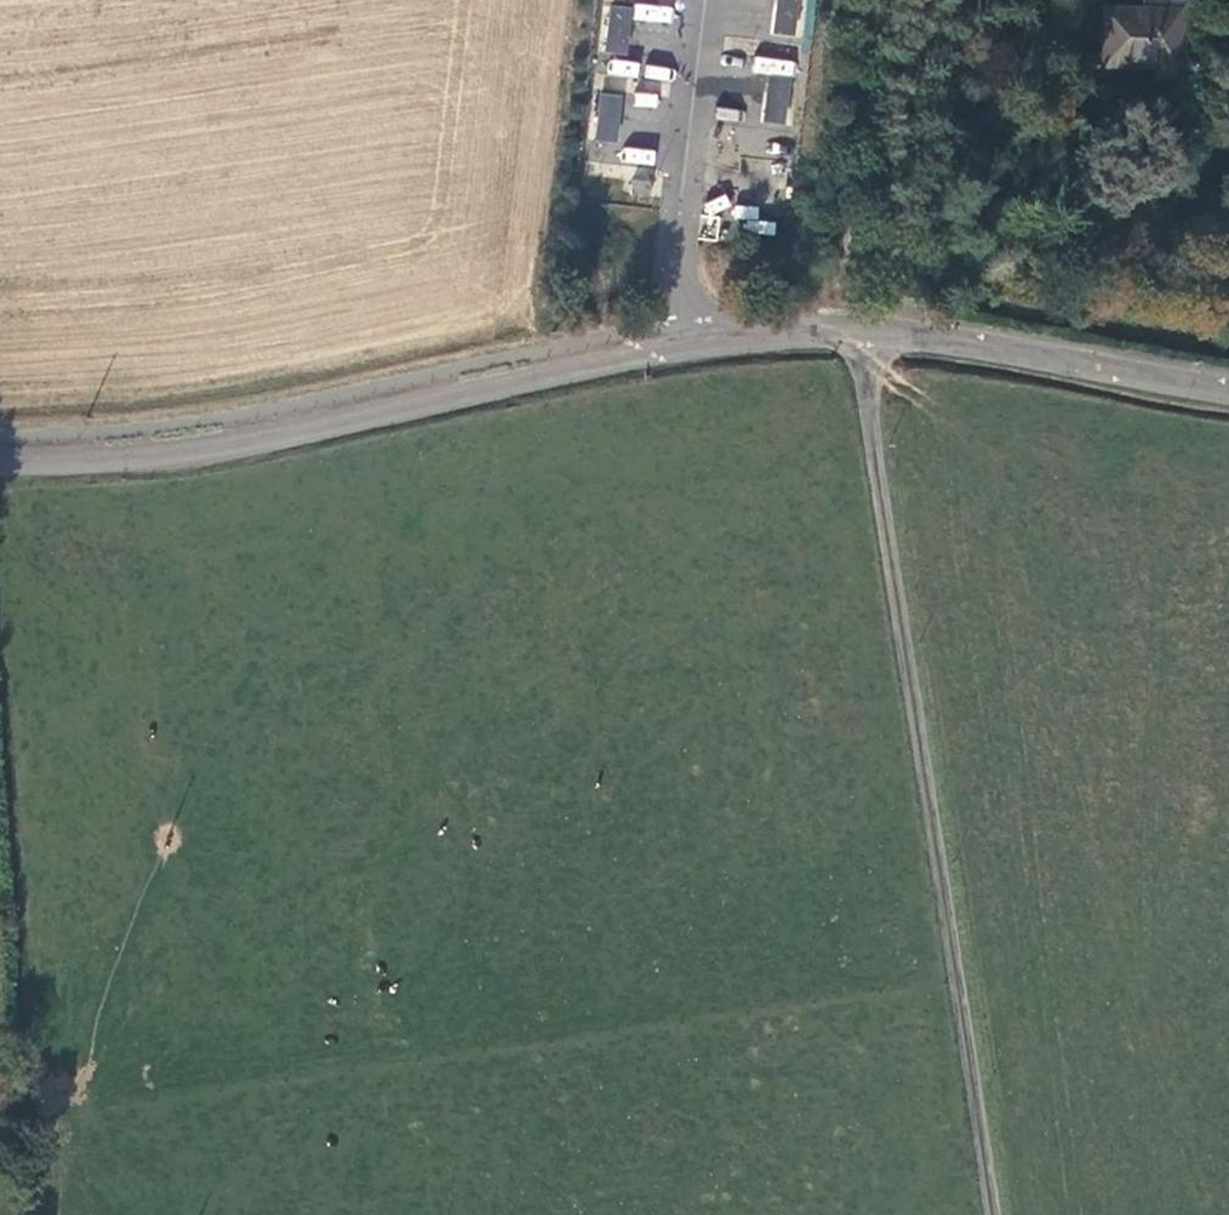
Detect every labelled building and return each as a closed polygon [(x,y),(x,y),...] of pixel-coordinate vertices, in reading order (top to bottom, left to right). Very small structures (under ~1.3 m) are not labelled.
[(767,36),(788,38),(792,0),(771,0),(767,36)] [(1095,68),(1145,69),(1143,82),(1186,83),(1192,82),(1197,79),(1201,74),(1202,66),(1201,59),(1198,54),(1192,51),(1185,50),(1185,1),(1167,0),(1138,0),(1137,8),(1097,8),(1095,68)] [(627,12),(602,9),(600,35),(604,35),(602,56),(622,58),(627,12)] [(610,60),(609,75),(637,77),(638,62),(610,60)] [(786,79),(761,76),(754,122),(779,126),(786,79)] [(614,98),(591,96),(588,142),(611,144),(614,98)] [(645,183),(631,182),(630,197),(644,198),(645,183)]
